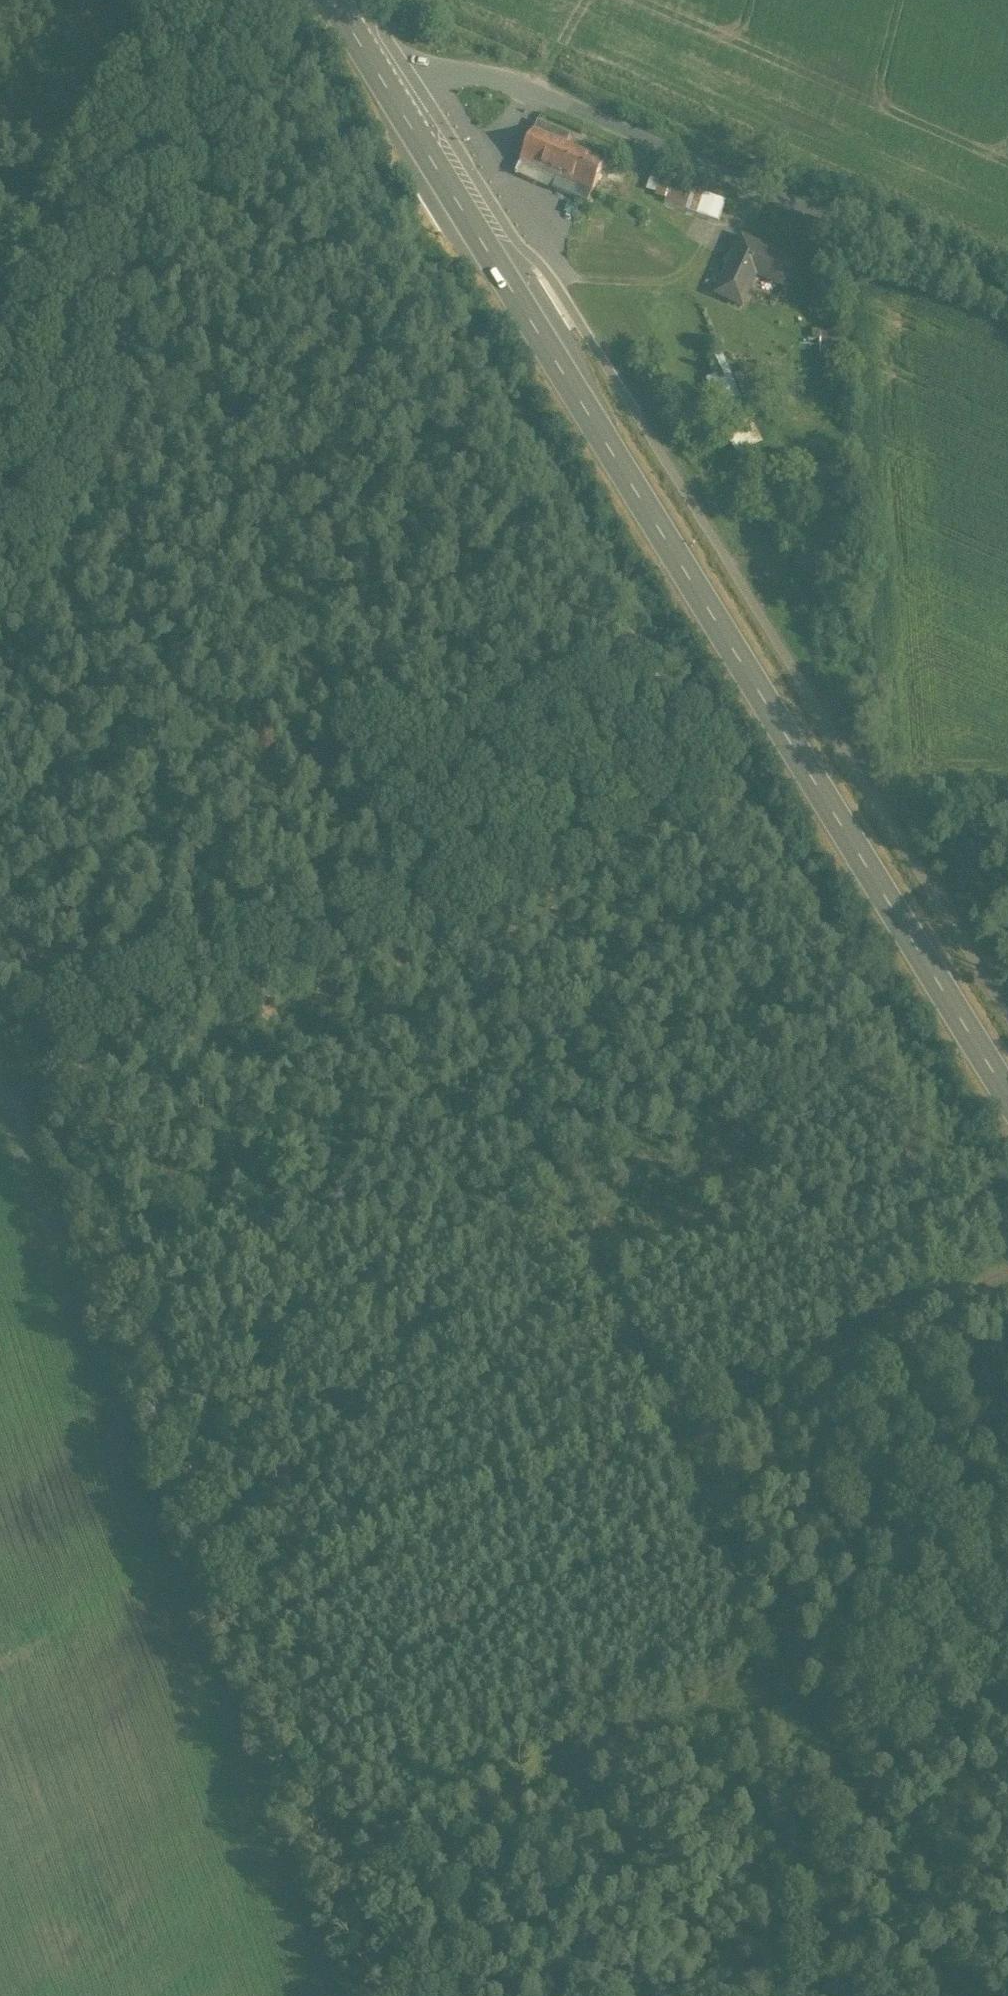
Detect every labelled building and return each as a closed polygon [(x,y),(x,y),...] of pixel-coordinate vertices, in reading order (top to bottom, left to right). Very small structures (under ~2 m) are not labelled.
[(606,164),(567,148),(571,138),(539,124),(522,163),(517,175),(588,206),(606,164)] [(704,195),(671,184),(664,204),(697,216),(704,195)] [(726,202),(704,195),(697,216),(719,223),(726,202)] [(797,265),(742,241),(717,297),(743,309),(757,278),(786,291),(797,265)] [(720,355),(709,360),(720,384),(731,378),(720,355)] [(748,417),(731,378),(720,384),(710,388),(727,427),(748,417)]
